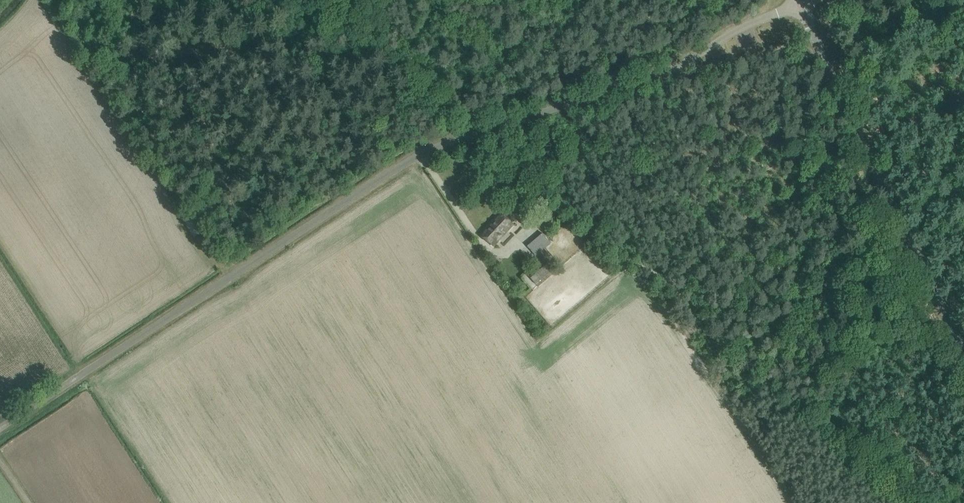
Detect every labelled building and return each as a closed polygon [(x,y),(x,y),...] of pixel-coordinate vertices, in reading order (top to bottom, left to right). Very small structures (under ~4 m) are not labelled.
[(482,235),(493,246),(499,240),(497,238),(505,229),(507,231),(512,225),(509,222),(509,221),(503,216),(501,215),(482,235)] [(186,223),(194,236),(205,229),(197,216),(186,223)] [(528,246),(536,256),(551,242),(543,233),(528,246)] [(529,276),(537,284),(560,265),(553,256),(529,276)]
